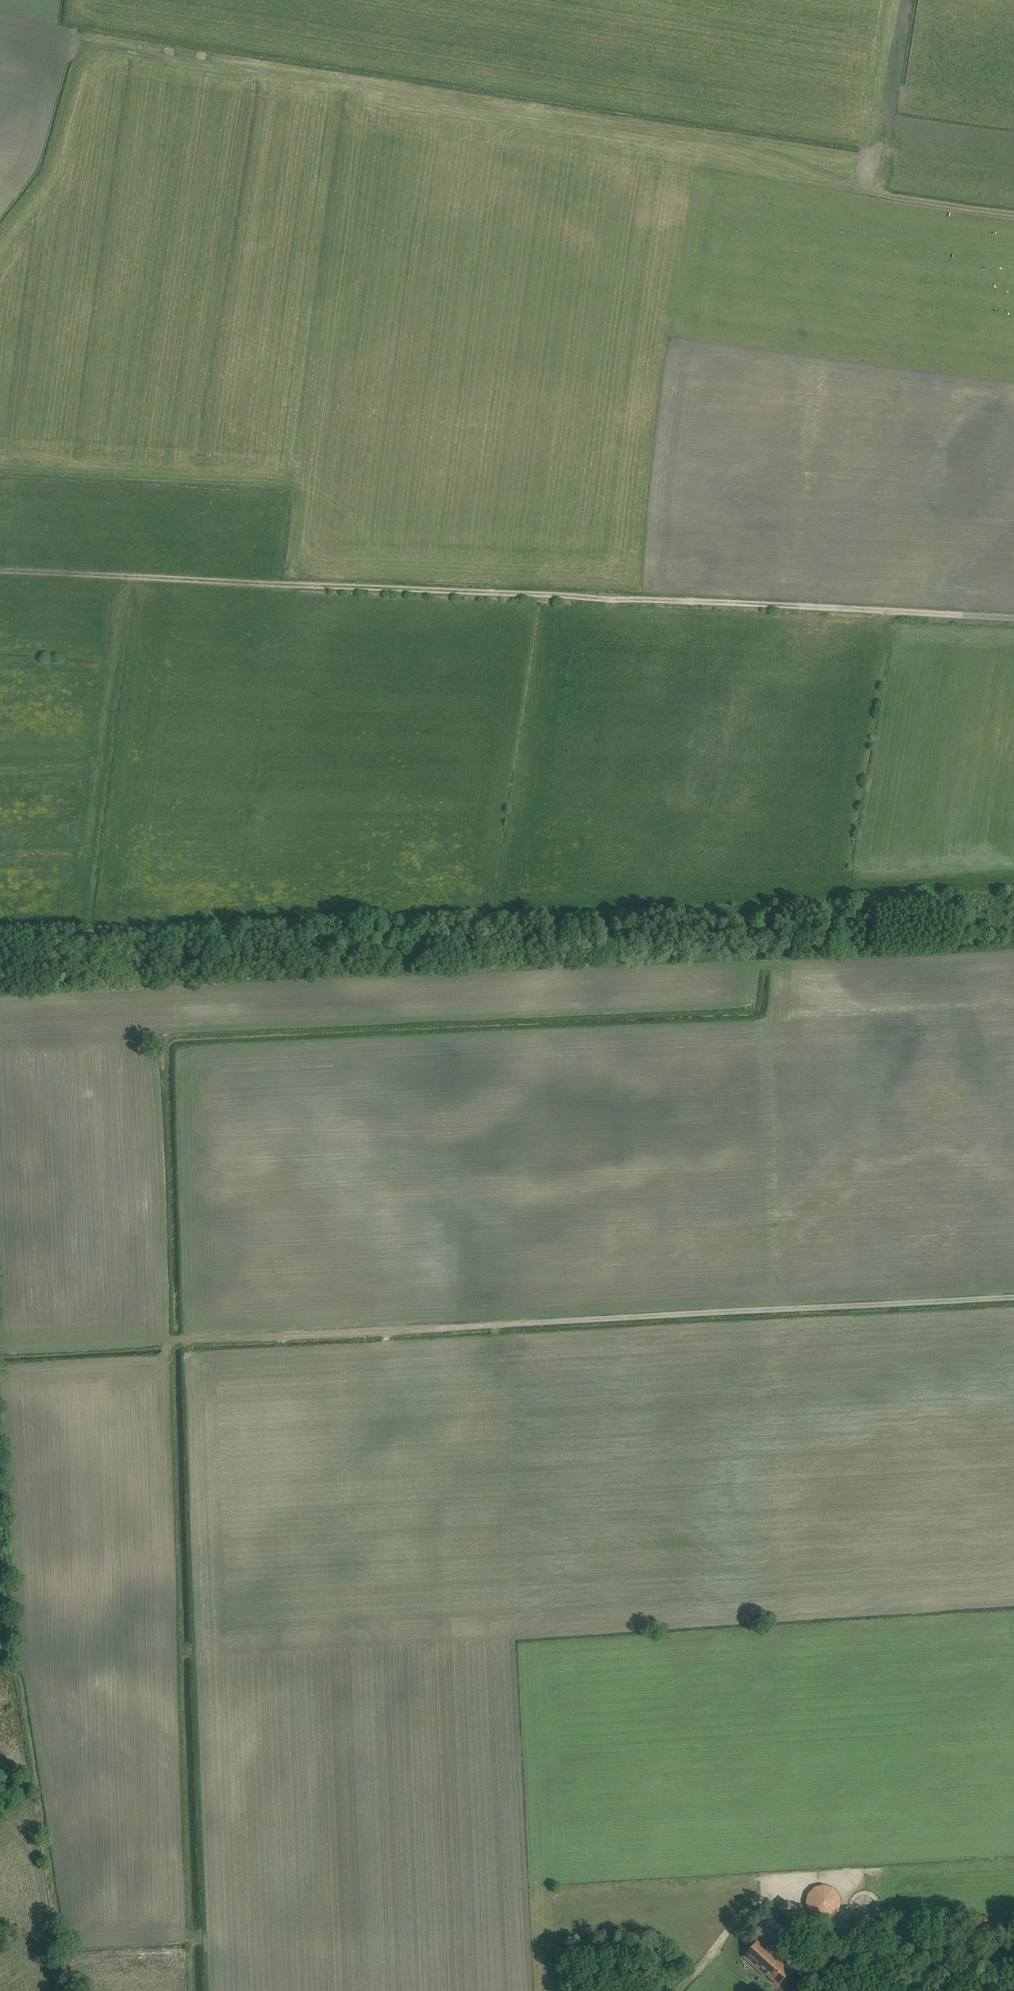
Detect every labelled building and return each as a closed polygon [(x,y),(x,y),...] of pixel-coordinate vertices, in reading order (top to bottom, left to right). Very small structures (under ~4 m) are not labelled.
[(777,1910),(788,1920),(797,1910),(787,1900),(777,1910)] [(987,1916),(974,1917),(975,1927),(987,1926),(987,1916)] [(780,1934),(766,1922),(765,1921),(755,1932),(760,1938),(765,1933),(780,1947),(786,1941),(794,1933),(787,1927),(780,1934)] [(871,1922),(872,1937),(883,1937),(883,1922),(871,1922)] [(743,1956),(759,1971),(764,1976),(766,1974),(778,1985),(790,1972),(782,1964),(784,1962),(775,1954),(758,1939),(743,1956)] [(959,1944),(960,1955),(980,1953),(979,1943),(959,1944)]
